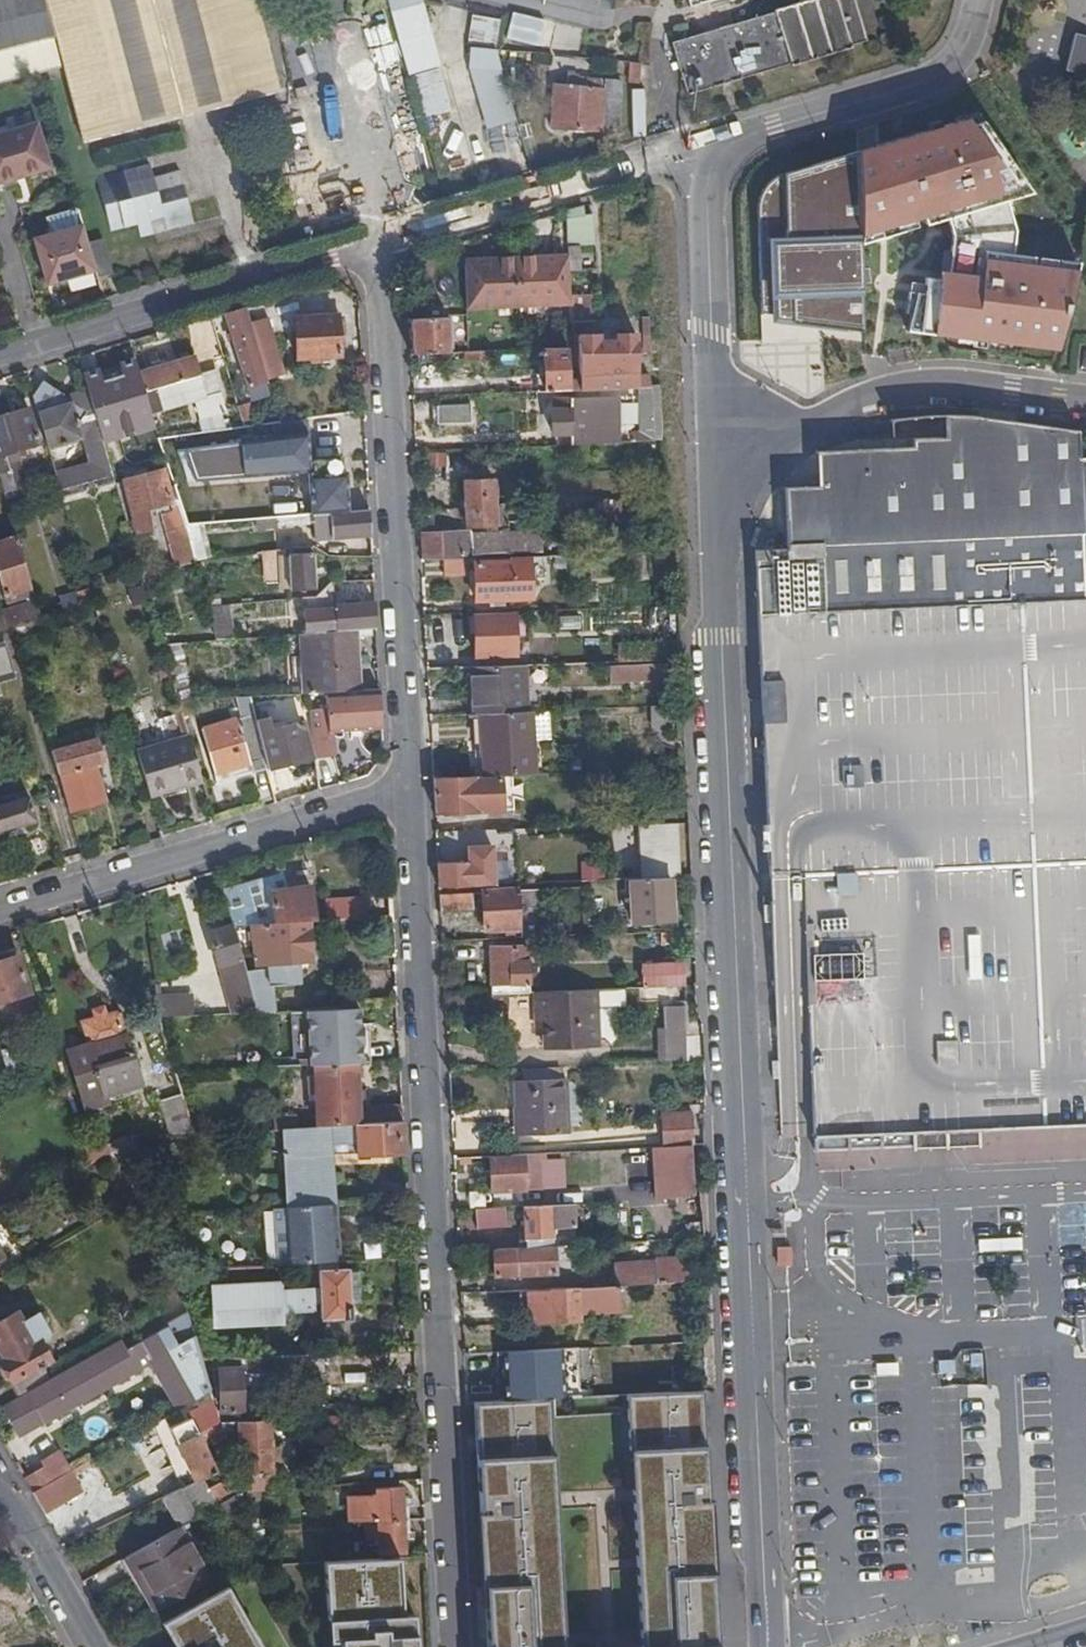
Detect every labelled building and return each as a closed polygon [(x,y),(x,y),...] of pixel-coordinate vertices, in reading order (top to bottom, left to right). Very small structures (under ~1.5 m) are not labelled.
[(267,43),(256,0),(0,0),(0,84),(59,67),(51,40),(55,39),(65,73),(83,143),(280,91),(267,43)] [(429,39),(432,38),(422,0),(386,0),(398,44),(402,43),(411,77),(439,71),(429,39)] [(791,71),(850,54),(851,49),(867,45),(854,0),(822,0),(672,45),(687,97),(790,67),(791,71)] [(554,19),(513,10),(508,37),(549,46),(554,19)] [(499,18),(473,15),(470,42),(496,45),(499,18)] [(1071,32),(1062,68),(1085,75),(1085,36),(1071,32)] [(499,65),(495,49),(476,48),(475,47),(470,73),(473,73),(490,130),(515,122),(499,65)] [(534,61),(535,53),(495,49),(499,65),(534,61)] [(644,64),(628,62),(627,86),(642,87),(644,64)] [(450,111),(439,71),(411,77),(423,119),(450,111)] [(619,130),(622,81),(607,79),(606,88),(601,87),(601,79),(587,78),(586,86),(578,86),(579,75),(568,74),(567,86),(553,85),(550,128),(602,132),(602,129),(619,130)] [(632,133),(643,133),(641,88),(630,89),(632,133)] [(963,121),(780,174),(765,187),(760,196),(758,208),(761,324),(792,330),(792,336),(863,345),(860,259),(904,243),(898,235),(944,220),(950,246),(945,289),(922,289),(909,341),(1056,347),(1077,270),(1016,264),(1015,230),(1001,195),(1024,186),(981,124),(964,129),(963,121)] [(19,179),(48,170),(35,124),(0,134),(0,184),(19,179)] [(193,222),(178,170),(153,177),(148,164),(96,180),(113,233),(137,225),(141,238),(156,234),(151,221),(163,217),(167,230),(193,222)] [(19,179),(0,184),(0,193),(21,186),(19,179)] [(587,204),(567,210),(568,244),(596,241),(595,213),(587,213),(587,204)] [(75,278),(96,272),(89,245),(83,225),(32,240),(45,286),(59,282),(62,290),(77,285),(75,278)] [(640,251),(640,237),(630,238),(630,251),(640,251)] [(98,279),(99,280),(114,276),(105,241),(89,245),(96,272),(98,279)] [(570,269),(581,269),(580,245),(568,246),(569,255),(569,260),(570,269)] [(570,269),(569,260),(550,261),(550,256),(480,259),(480,264),(475,265),(477,307),(483,306),(483,301),(550,298),(551,304),(571,303),(571,294),(570,269)] [(466,307),(477,307),(475,265),(463,265),(466,307)] [(77,285),(98,279),(96,272),(75,278),(77,285)] [(572,321),(594,319),(594,294),(571,294),(571,303),(572,315),(572,321)] [(483,301),(483,306),(551,304),(550,298),(483,301)] [(244,386),(268,378),(249,321),(244,306),(221,313),(244,386)] [(336,355),(334,314),(293,316),(295,357),(336,355)] [(249,321),(268,378),(285,373),(267,315),(249,321)] [(651,352),(650,317),(643,317),(643,335),(646,335),(646,352),(651,352)] [(409,320),(411,354),(451,352),(449,318),(409,320)] [(567,379),(567,390),(637,386),(650,385),(652,385),(652,374),(637,375),(635,335),(616,335),(616,344),(597,344),(597,336),(580,337),(581,379),(567,379)] [(541,347),(543,391),(567,390),(567,379),(565,346),(541,347)] [(470,351),(467,351),(467,360),(495,359),(495,349),(470,351)] [(191,356),(139,373),(151,414),(192,401),(199,420),(225,412),(212,371),(197,375),(191,356)] [(48,391),(32,396),(47,448),(81,438),(88,463),(62,471),(68,494),(86,488),(86,482),(90,480),(95,485),(112,480),(86,388),(62,396),(50,385),(48,391)] [(632,431),(632,440),(652,440),(650,385),(637,386),(641,430),(632,431)] [(564,444),(621,441),(618,394),(554,398),(553,409),(551,409),(552,434),(563,433),(564,444)] [(470,423),(469,404),(436,406),(436,425),(470,423)] [(3,491),(16,488),(10,469),(6,470),(4,460),(17,456),(15,447),(36,440),(28,410),(0,418),(0,480),(3,491)] [(231,439),(230,428),(199,432),(201,447),(223,445),(223,440),(231,439)] [(755,548),(771,872),(777,1004),(778,1025),(780,1060),(781,1077),(781,1079),(782,1102),(783,1119),(784,1137),(815,1136),(916,1131),(915,1107),(969,1103),(971,1129),(998,1127),(1029,1126),(1085,1123),(1085,455),(1078,455),(1076,450),(1046,451),(1045,444),(1013,445),(1011,440),(981,441),(979,436),(947,437),(946,432),(914,433),(912,443),(884,444),(849,475),(849,481),(815,482),(786,513),(787,546),(755,548)] [(275,519),(309,516),(304,446),(247,449),(247,467),(263,466),(264,489),(273,489),(275,519)] [(440,492),(442,465),(424,464),(422,491),(440,492)] [(62,471),(54,473),(61,496),(68,494),(62,471)] [(161,472),(124,483),(121,484),(135,532),(150,528),(144,508),(170,500),(161,472)] [(493,526),(492,483),(463,484),(465,528),(493,526)] [(369,512),(309,516),(310,532),(325,539),(370,537),(369,512)] [(183,545),(177,524),(164,529),(169,550),(183,545)] [(420,535),(422,562),(443,561),(452,561),(466,560),(472,560),(471,552),(470,533),(420,535)] [(14,629),(42,621),(17,537),(0,542),(0,594),(3,606),(0,607),(0,633),(14,629)] [(121,567),(136,562),(132,548),(116,553),(121,567)] [(471,552),(472,560),(509,558),(537,557),(536,549),(471,552)] [(313,593),(311,552),(307,550),(287,552),(289,594),(313,593)] [(537,557),(509,558),(509,565),(473,567),(476,604),(511,602),(511,600),(530,598),(529,580),(543,579),(542,557),(537,557)] [(443,561),(443,577),(466,576),(466,560),(443,561)] [(60,598),(65,614),(93,605),(89,590),(60,598)] [(310,634),(335,633),(335,628),(376,625),(375,603),(307,608),(310,634)] [(207,608),(216,641),(239,639),(229,605),(207,608)] [(517,656),(515,619),(477,621),(479,659),(517,656)] [(365,690),(361,631),(335,633),(310,634),(298,635),(299,651),(302,695),(307,694),(322,693),(365,690)] [(299,651),(298,635),(251,639),(253,655),(299,651)] [(3,647),(0,648),(0,683),(13,680),(3,647)] [(668,679),(667,662),(621,664),(622,681),(668,679)] [(485,717),(534,714),(533,699),(514,700),(500,700),(500,689),(513,688),(513,676),(473,677),(474,717),(485,717)] [(171,682),(177,703),(195,702),(192,680),(171,682)] [(514,700),(513,688),(500,689),(500,700),(514,700)] [(365,690),(322,693),(323,714),(309,715),(313,764),(329,762),(327,736),(383,732),(380,689),(365,690)] [(651,727),(671,726),(670,708),(651,708),(651,727)] [(485,717),(488,779),(515,778),(552,777),(549,714),(534,714),(485,717)] [(248,776),(266,771),(265,769),(263,757),(259,758),(249,719),(200,732),(213,776),(245,767),(248,776)] [(263,757),(265,769),(308,759),(304,740),(300,740),(295,723),(257,732),(263,757)] [(136,751),(149,797),(200,782),(186,736),(136,751)] [(96,739),(51,753),(58,775),(61,774),(93,765),(103,762),(96,739)] [(93,765),(61,774),(72,811),(104,801),(93,765)] [(245,767),(213,776),(216,784),(248,776),(245,767)] [(434,782),(436,818),(516,814),(515,778),(488,779),(434,782)] [(34,822),(27,799),(1,806),(0,802),(0,832),(34,822)] [(671,879),(679,879),(676,824),(639,825),(641,880),(671,879)] [(439,862),(441,889),(496,887),(494,846),(471,847),(472,861),(439,862)] [(223,891),(233,926),(256,925),(308,921),(312,921),(310,886),(275,888),(274,874),(223,891)] [(641,880),(628,881),(630,925),(673,923),(671,879),(641,880)] [(524,940),(541,939),(540,911),(544,911),(543,893),(483,895),(485,933),(524,932),(524,940)] [(441,897),(442,912),(475,910),(475,896),(441,897)] [(246,971),(257,1012),(275,1011),(273,987),(293,986),(292,962),(311,961),(308,921),(256,925),(258,963),(272,963),(272,969),(246,971)] [(209,932),(232,1014),(257,1012),(246,971),(233,926),(209,932)] [(500,994),(533,993),(530,947),(492,948),(494,995),(500,994)] [(30,992),(17,948),(0,953),(0,1002),(30,992)] [(646,988),(686,986),(684,964),(645,966),(646,988)] [(273,987),(275,1011),(294,1010),(293,986),(273,987)] [(600,1047),(597,990),(538,993),(539,1014),(546,1014),(546,1025),(548,1049),(600,1047)] [(159,995),(160,1018),(182,1016),(181,994),(159,995)] [(500,1010),(500,994),(494,995),(486,995),(486,1011),(500,1010)] [(465,1011),(464,996),(448,997),(449,1012),(465,1011)] [(342,1007),(306,1009),(309,1065),(315,1065),(355,1062),(361,1062),(360,1042),(363,1042),(363,1034),(362,1027),(359,1027),(358,1006),(342,1007)] [(667,1061),(689,1060),(687,1006),(664,1006),(667,1061)] [(85,1103),(107,1097),(142,1086),(128,1034),(125,1034),(119,1015),(88,1024),(93,1043),(71,1050),(85,1103)] [(361,1062),(370,1061),(368,1034),(363,1034),(363,1042),(360,1042),(361,1062)] [(356,1076),(355,1062),(315,1065),(316,1078),(356,1076)] [(318,1127),(359,1125),(356,1076),(316,1078),(308,1079),(308,1090),(316,1090),(318,1127)] [(782,1102),(781,1079),(775,1080),(778,1119),(783,1119),(782,1102)] [(571,1136),(569,1082),(518,1085),(520,1138),(571,1136)] [(109,1104),(107,1097),(85,1103),(88,1109),(109,1104)] [(163,1103),(172,1136),(193,1135),(183,1097),(163,1103)] [(915,1107),(916,1131),(971,1129),(969,1103),(915,1107)] [(374,1124),(404,1122),(403,1104),(374,1106),(374,1124)] [(290,1129),(299,1128),(298,1116),(273,1117),(274,1130),(290,1129)] [(662,1151),(695,1149),(693,1117),(661,1120),(662,1151)] [(391,1153),(405,1152),(404,1122),(374,1124),(359,1125),(318,1127),(299,1128),(290,1129),(289,1157),(298,1158),(300,1185),(291,1186),(285,1186),(287,1206),(329,1203),(333,1203),(331,1179),(323,1180),(317,1160),(329,1146),(357,1144),(358,1155),(371,1154),(372,1160),(391,1159),(391,1153)] [(916,1131),(815,1136),(816,1148),(916,1144),(916,1131)] [(331,1179),(329,1146),(317,1160),(323,1180),(331,1179)] [(540,1193),(539,1156),(491,1158),(493,1194),(540,1193)] [(298,1158),(289,1157),(291,1186),(300,1185),(298,1158)] [(547,1184),(549,1200),(592,1197),(591,1183),(547,1184)] [(549,1200),(549,1209),(573,1208),(593,1207),(592,1197),(549,1200)] [(332,1243),(329,1203),(287,1206),(282,1206),(286,1265),(318,1263),(338,1262),(337,1244),(332,1243)] [(527,1249),(554,1248),(554,1232),(574,1230),(573,1208),(549,1209),(525,1210),(527,1249)] [(503,1211),(476,1212),(477,1233),(504,1231),(503,1211)] [(621,1287),(702,1283),(700,1241),(686,1242),(686,1262),(617,1265),(618,1287),(621,1287)] [(781,1247),(782,1262),(792,1262),(791,1246),(781,1247)] [(574,1275),(573,1247),(554,1248),(527,1249),(495,1251),(496,1278),(574,1275)] [(172,1256),(177,1272),(190,1271),(184,1253),(172,1256)] [(338,1262),(318,1263),(320,1291),(321,1311),(322,1322),(352,1320),(350,1270),(338,1271),(338,1262)] [(212,1287),(214,1314),(277,1311),(278,1313),(283,1313),(282,1293),(281,1282),(212,1287)] [(621,1311),(621,1287),(618,1287),(530,1292),(532,1323),(580,1321),(580,1313),(621,1311)] [(282,1293),(283,1313),(321,1311),(320,1291),(282,1293)] [(169,1414),(211,1390),(211,1389),(202,1359),(184,1302),(123,1337),(125,1340),(3,1408),(17,1435),(42,1421),(41,1417),(133,1366),(135,1370),(142,1366),(169,1414)] [(277,1311),(214,1314),(214,1328),(264,1325),(279,1324),(278,1313),(277,1311)] [(53,1362),(41,1339),(34,1343),(18,1314),(0,1323),(0,1347),(7,1359),(3,1361),(15,1383),(53,1362)] [(560,1352),(502,1354),(504,1402),(562,1400),(560,1352)] [(282,1354),(245,1356),(247,1379),(307,1376),(306,1353),(296,1353),(282,1354)] [(21,1394),(59,1372),(53,1362),(15,1383),(21,1394)] [(218,1412),(222,1424),(244,1422),(240,1370),(221,1372),(223,1412),(218,1412)] [(201,1434),(222,1424),(218,1412),(211,1390),(169,1414),(156,1423),(183,1488),(205,1478),(216,1473),(206,1448),(201,1434)] [(698,1401),(633,1404),(645,1646),(710,1646),(698,1401)] [(477,1408),(489,1646),(553,1646),(541,1405),(477,1408)] [(242,1491),(243,1494),(273,1492),(268,1420),(244,1422),(222,1424),(226,1438),(244,1436),(247,1473),(237,1474),(242,1491)] [(206,1448),(226,1438),(222,1424),(201,1434),(206,1448)] [(48,1466),(26,1479),(34,1492),(56,1480),(48,1466)] [(242,1491),(237,1474),(211,1490),(219,1505),(242,1491)] [(56,1480),(34,1492),(46,1513),(73,1499),(61,1477),(56,1480)] [(164,1498),(180,1527),(213,1508),(219,1505),(211,1490),(205,1478),(183,1488),(164,1498)] [(351,1500),(352,1522),(364,1522),(405,1520),(404,1487),(379,1488),(379,1499),(351,1500)] [(247,1508),(243,1494),(242,1491),(219,1505),(213,1508),(221,1522),(247,1508)] [(405,1520),(364,1522),(365,1529),(381,1529),(382,1553),(406,1551),(405,1520)] [(209,1579),(180,1527),(126,1557),(157,1610),(209,1579)] [(320,1569),(325,1646),(414,1646),(412,1622),(397,1623),(393,1564),(320,1569)] [(158,1630),(168,1646),(248,1646),(220,1596),(158,1630)]
